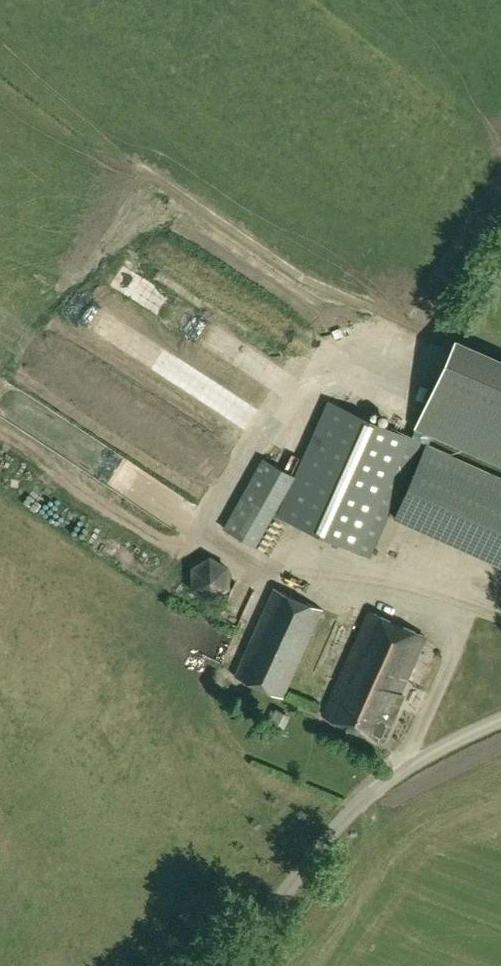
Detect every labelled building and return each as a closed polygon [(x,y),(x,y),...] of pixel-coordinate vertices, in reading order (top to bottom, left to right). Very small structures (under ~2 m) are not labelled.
[(124,361),(148,371),(162,338),(138,328),(124,361)] [(416,428),(500,466),(500,376),(448,352),(416,428)] [(361,552),(412,437),(329,401),(279,516),(361,552)] [(428,445),(396,518),(500,565),(500,477),(428,445)] [(12,448),(6,457),(19,466),(25,457),(12,448)] [(263,457),(223,528),(255,546),(295,475),(263,457)] [(386,558),(398,561),(402,539),(391,537),(386,558)] [(275,588),(234,676),(282,698),(323,610),(275,588)] [(425,638),(369,613),(323,717),(381,743),(403,696),(400,694),(425,638)]
